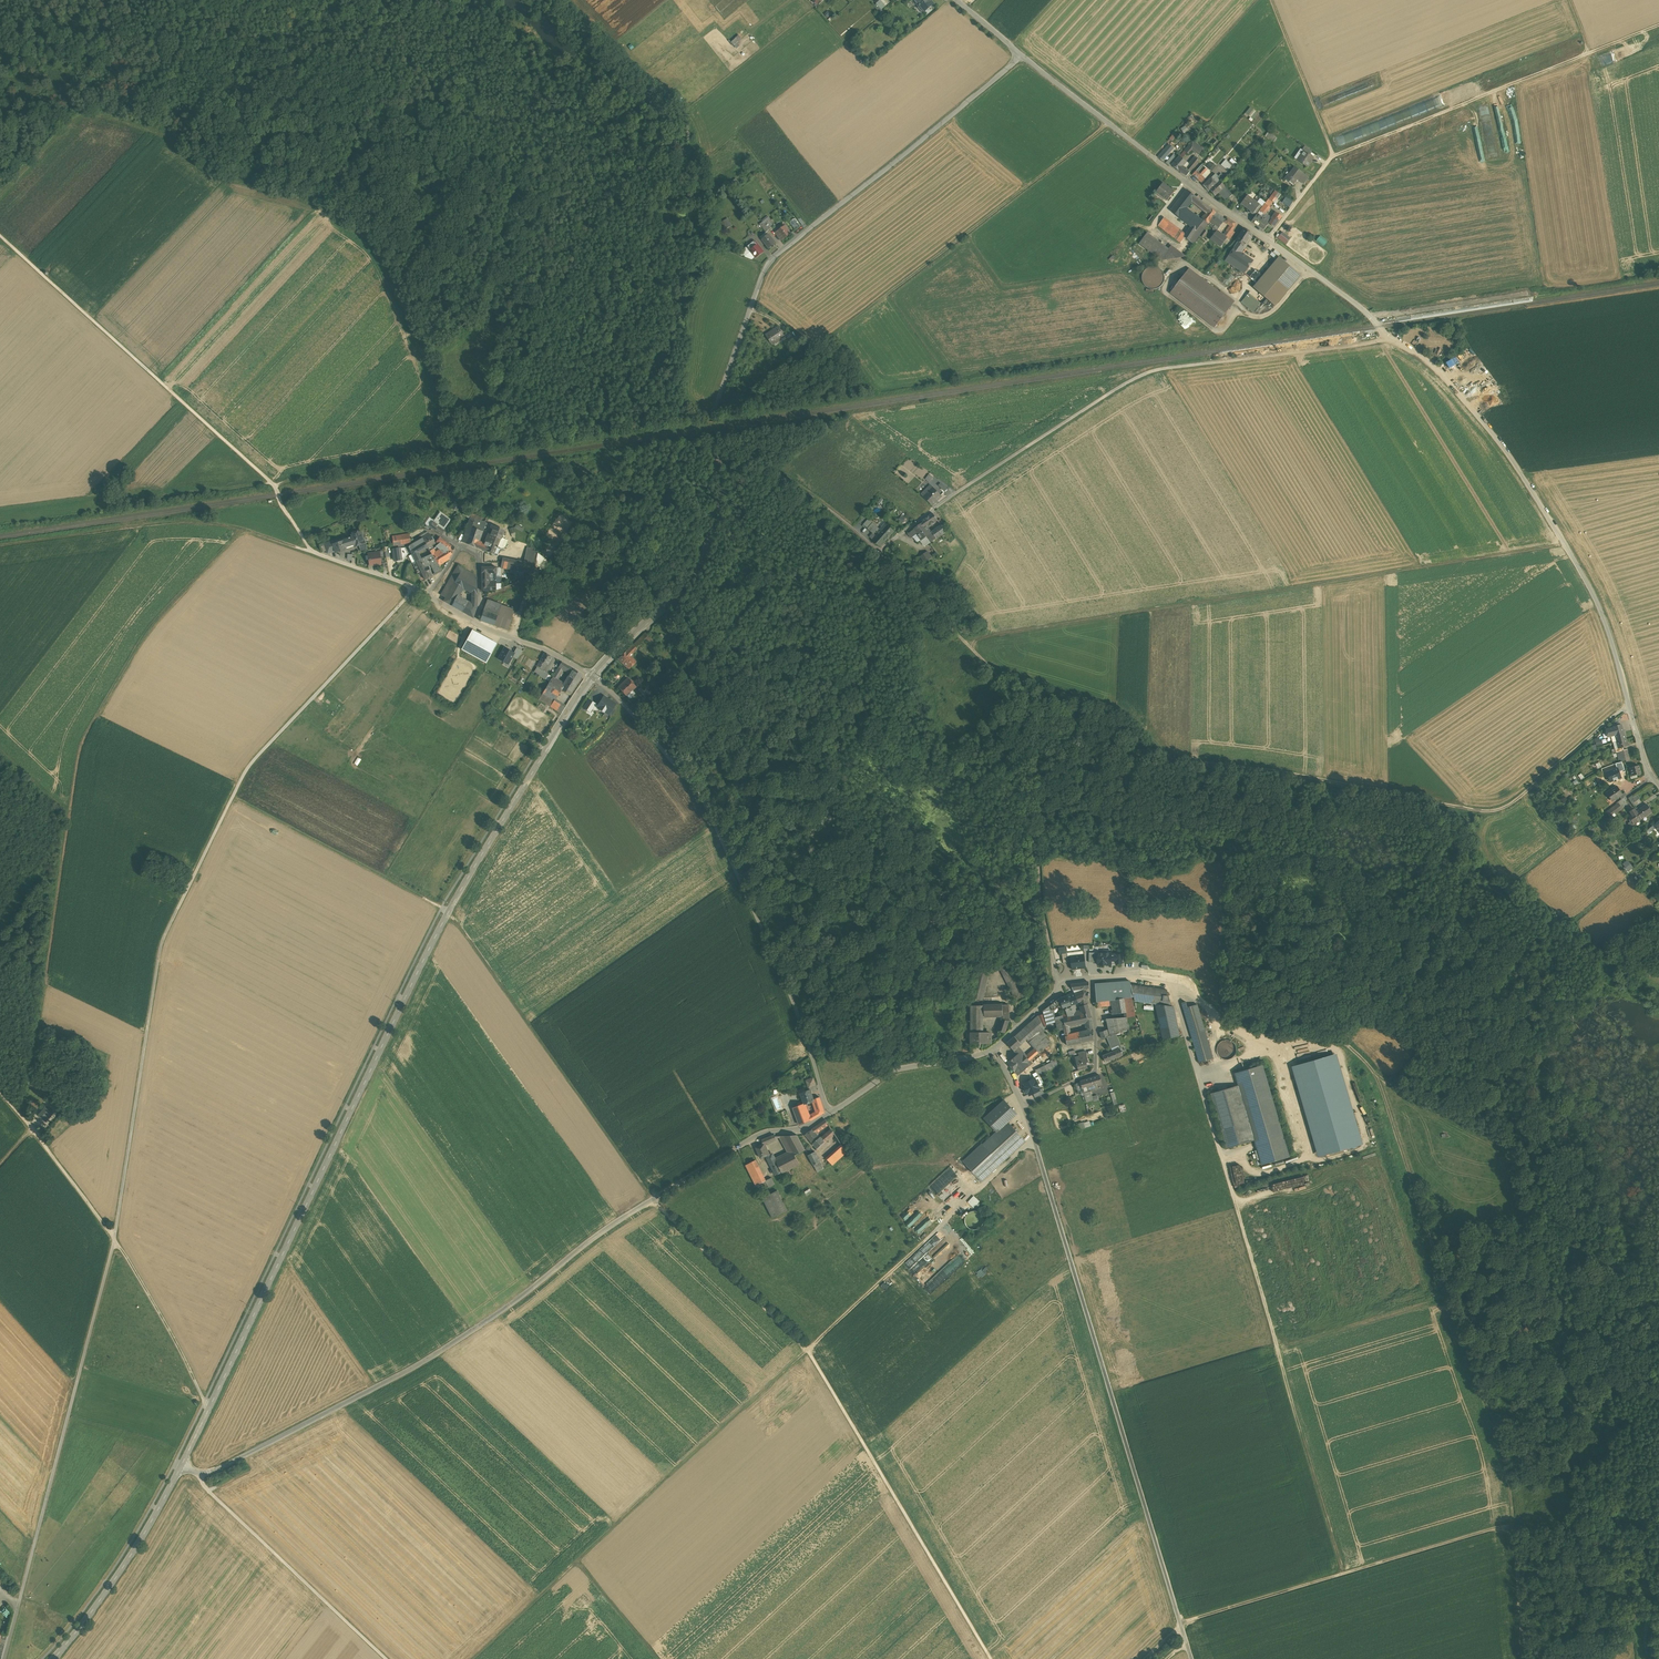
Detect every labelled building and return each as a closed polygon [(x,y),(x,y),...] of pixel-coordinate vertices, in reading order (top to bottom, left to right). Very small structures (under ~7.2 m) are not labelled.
[(885,6),(880,0),(875,5),(878,9),(880,8),(881,10),(885,6)] [(919,6),(920,5),(924,10),(929,6),(930,7),(934,4),(931,0),(914,0),(919,6)] [(740,35),(730,41),(733,45),(742,38),(740,35)] [(1573,44),(1550,51),(1552,59),(1575,52),(1573,44)] [(1598,65),(1626,56),(1624,49),(1596,58),(1598,65)] [(1488,105),(1479,106),(1482,122),(1491,120),(1488,105)] [(1495,107),(1502,149),(1507,148),(1499,106),(1495,107)] [(1248,118),(1248,119),(1251,121),(1258,114),(1249,107),(1243,114),(1248,118)] [(1462,113),(1435,122),(1438,130),(1465,120),(1462,113)] [(1478,124),(1472,125),(1476,143),(1482,141),(1478,124)] [(1342,144),(1364,137),(1361,129),(1339,137),(1342,144)] [(1277,138),(1270,133),(1267,137),(1274,142),(1277,138)] [(1193,141),(1185,150),(1187,153),(1192,148),(1199,154),(1203,149),(1193,141)] [(1311,150),(1305,146),(1302,150),(1304,152),(1308,155),(1311,150)] [(1167,147),(1158,157),(1163,161),(1171,151),(1167,147)] [(1308,155),(1304,152),(1298,161),(1307,167),(1313,158),(1308,155)] [(1174,156),(1167,163),(1170,166),(1177,158),(1174,156)] [(1183,158),(1180,156),(1172,165),(1179,171),(1187,162),(1183,158)] [(1198,160),(1194,157),(1192,160),(1193,161),(1190,165),(1187,162),(1179,171),(1187,176),(1199,161),(1198,160),(1199,159),(1198,159),(1198,160)] [(1225,160),(1221,165),(1228,171),(1233,166),(1225,160)] [(1205,166),(1211,171),(1216,166),(1210,161),(1205,166)] [(1204,167),(1198,173),(1202,176),(1208,170),(1204,167)] [(1303,173),(1295,167),(1289,174),(1290,174),(1286,179),(1293,185),(1299,177),(1299,178),(1303,173)] [(1208,170),(1202,176),(1205,179),(1211,172),(1208,170)] [(1198,173),(1196,171),(1193,175),(1202,183),(1205,179),(1202,176),(1198,173)] [(1214,175),(1203,185),(1209,191),(1210,190),(1215,185),(1220,181),(1217,178),(1214,175)] [(1225,186),(1220,181),(1215,185),(1210,190),(1215,195),(1219,192),(1225,187),(1225,186)] [(1174,192),(1163,183),(1156,192),(1168,201),(1174,192)] [(1225,187),(1219,192),(1226,200),(1228,198),(1231,195),(1228,192),(1229,191),(1225,187)] [(1187,190),(1174,206),(1183,213),(1188,207),(1193,201),(1196,197),(1187,190)] [(1240,199),(1233,194),(1231,195),(1228,198),(1236,204),(1240,199)] [(1245,198),(1241,203),(1247,208),(1253,201),(1249,198),(1250,197),(1248,195),(1245,198)] [(1211,208),(1196,197),(1193,201),(1208,212),(1211,208)] [(1285,197),(1281,203),(1288,207),(1292,201),(1285,197)] [(1256,204),(1253,201),(1247,208),(1253,213),(1260,205),(1260,204),(1257,202),(1256,204)] [(1262,207),(1257,214),(1261,218),(1269,207),(1265,204),(1262,207)] [(1260,205),(1253,213),(1256,215),(1257,214),(1262,207),(1260,205)] [(1183,213),(1174,206),(1171,211),(1179,218),(1183,213)] [(1197,214),(1188,207),(1183,213),(1191,219),(1197,214)] [(1203,218),(1203,219),(1209,223),(1217,213),(1211,208),(1208,212),(1203,218)] [(1191,219),(1183,213),(1179,218),(1191,227),(1185,236),(1186,236),(1185,237),(1194,244),(1204,229),(1191,219)] [(1209,223),(1208,224),(1216,230),(1224,219),(1217,213),(1209,223)] [(1277,213),(1271,221),(1269,220),(1267,222),(1269,223),(1274,227),(1282,216),(1277,213)] [(1197,214),(1191,219),(1204,229),(1208,224),(1209,223),(1203,219),(1203,218),(1197,214)] [(1256,215),(1251,221),(1260,227),(1265,220),(1261,218),(1257,214),(1256,215)] [(760,225),(762,227),(766,232),(775,225),(771,220),(769,217),(760,225)] [(1237,224),(1227,217),(1225,221),(1231,225),(1223,236),(1226,239),(1232,231),(1237,224)] [(1169,222),(1164,218),(1160,223),(1165,227),(1168,223),(1169,222)] [(1265,220),(1260,227),(1264,230),(1269,223),(1267,222),(1265,220)] [(1182,233),(1168,223),(1165,227),(1163,229),(1177,240),(1182,233)] [(790,233),(785,226),(780,231),(784,237),(790,233)] [(1244,228),(1236,240),(1238,242),(1244,245),(1253,234),(1244,228)] [(780,231),(776,233),(781,240),(784,237),(780,231)] [(1223,236),(1217,231),(1210,239),(1220,246),(1226,239),(1223,236)] [(1226,239),(1229,241),(1235,233),(1232,231),(1226,239)] [(1169,249),(1147,232),(1139,243),(1161,260),(1169,249)] [(1182,233),(1177,240),(1181,243),(1185,237),(1186,236),(1185,236),(1182,233)] [(769,248),(776,242),(769,234),(762,239),(769,248)] [(1278,238),(1286,244),(1289,240),(1282,234),(1278,238)] [(1244,245),(1238,242),(1235,246),(1234,248),(1240,252),(1244,245)] [(763,251),(758,245),(755,248),(753,246),(750,249),(753,253),(756,257),(763,251)] [(1240,252),(1234,248),(1228,256),(1235,260),(1248,269),(1253,261),(1240,252)] [(1235,260),(1228,256),(1225,260),(1232,264),(1235,260)] [(1279,257),(1253,288),(1275,306),(1300,275),(1279,257)] [(1248,269),(1235,260),(1232,264),(1231,265),(1244,274),(1248,269)] [(1148,287),(1160,288),(1161,268),(1145,267),(1143,281),(1148,281),(1148,287)] [(1220,293),(1189,269),(1171,293),(1215,327),(1234,302),(1221,292),(1220,293)] [(1262,276),(1255,270),(1249,277),(1256,283),(1262,276)] [(1260,303),(1249,293),(1241,302),(1253,312),(1260,303)] [(779,327),(766,335),(772,344),(785,336),(779,327)] [(1421,330),(1407,331),(1407,340),(1422,340),(1421,330)] [(947,489),(943,484),(942,485),(941,483),(938,485),(945,492),(947,489)] [(942,496),(933,488),(931,491),(930,490),(928,488),(922,494),(933,505),(942,496)] [(451,507),(457,511),(461,505),(455,502),(451,507)] [(450,520),(440,513),(435,519),(437,521),(445,527),(450,520)] [(472,514),(462,542),(479,548),(481,543),(478,542),(482,531),(483,532),(486,524),(475,519),(477,516),(472,514)] [(933,514),(922,521),(923,523),(924,522),(927,526),(937,519),(933,514)] [(487,520),(477,516),(475,519),(486,524),(487,520)] [(445,527),(437,521),(435,519),(430,527),(441,535),(445,530),(444,529),(445,527)] [(923,523),(914,529),(917,534),(921,540),(926,536),(931,533),(927,526),(924,522),(923,523)] [(941,526),(931,533),(926,536),(930,543),(946,532),(941,526),(941,525),(941,526)] [(504,531),(494,527),(491,535),(501,539),(501,537),(504,531)] [(891,534),(884,529),(883,530),(881,532),(888,537),(891,534)] [(914,529),(908,534),(911,538),(917,534),(914,529)] [(881,532),(874,540),(880,546),(888,537),(881,532)] [(359,535),(358,533),(351,535),(352,538),(343,540),(346,549),(359,545),(366,543),(365,542),(363,543),(361,535),(359,535)] [(409,533),(392,536),(394,546),(410,543),(409,533)] [(430,534),(422,538),(428,547),(429,545),(435,542),(430,534)] [(491,535),(489,534),(485,545),(483,550),(494,554),(496,551),(498,547),(501,539),(491,535)] [(501,539),(498,547),(500,548),(501,548),(505,547),(508,540),(501,537),(501,539)] [(422,538),(409,546),(413,555),(418,552),(428,547),(422,538)] [(451,546),(440,538),(437,541),(439,543),(448,550),(451,546)] [(333,544),(335,551),(335,552),(346,549),(343,540),(333,544)] [(332,541),(325,544),(328,553),(335,551),(333,544),(332,541)] [(366,543),(359,545),(360,551),(368,550),(366,543)] [(451,552),(448,550),(439,543),(436,547),(439,550),(448,556),(451,554),(451,552)] [(533,548),(527,547),(525,557),(536,559),(538,552),(532,551),(533,548)] [(400,548),(393,549),(394,561),(402,560),(400,548)] [(439,550),(435,551),(433,549),(430,551),(434,559),(435,559),(436,559),(440,565),(443,563),(450,558),(448,556),(439,550)] [(418,552),(413,555),(416,561),(421,559),(418,552)] [(931,558),(927,552),(921,556),(921,557),(925,562),(931,558)] [(379,554),(374,554),(373,553),(368,554),(370,565),(383,564),(383,563),(382,558),(379,558),(379,554)] [(524,563),(514,561),(512,569),(517,570),(533,573),(536,559),(525,557),(524,563)] [(434,559),(429,561),(435,574),(442,571),(435,559),(434,559)] [(514,561),(503,559),(501,567),(510,569),(512,569),(514,561)] [(426,561),(418,565),(419,569),(420,570),(421,572),(425,580),(433,576),(426,561)] [(447,584),(441,595),(446,598),(460,573),(477,582),(476,576),(458,566),(447,584)] [(496,567),(482,567),(482,584),(488,584),(488,581),(488,573),(490,573),(493,573),(496,573),(496,567)] [(471,593),(471,605),(466,614),(473,618),(477,606),(478,597),(477,582),(460,573),(446,598),(444,601),(451,606),(457,596),(457,597),(463,587),(471,593)] [(488,584),(482,584),(482,591),(496,590),(496,581),(493,581),(493,583),(493,584),(491,584),(488,584)] [(457,597),(457,596),(451,606),(462,612),(468,602),(457,597)] [(501,605),(487,600),(483,610),(497,616),(501,605)] [(468,602),(462,612),(466,614),(471,605),(468,602)] [(497,616),(494,626),(506,630),(513,609),(501,605),(497,616)] [(497,616),(483,610),(480,620),(494,626),(497,616)] [(497,643),(472,630),(461,649),(486,663),(497,643)] [(645,633),(632,646),(635,648),(646,638),(648,635),(645,633)] [(648,635),(646,638),(652,644),(654,641),(648,635)] [(632,646),(619,659),(629,669),(635,662),(629,656),(633,652),(631,651),(635,648),(632,646)] [(514,653),(504,647),(498,659),(508,664),(512,656),(514,653)] [(514,653),(512,656),(517,659),(522,651),(517,648),(514,653)] [(544,653),(537,666),(543,670),(546,664),(547,665),(552,657),(544,653)] [(570,667),(561,662),(555,672),(555,673),(552,678),(555,679),(561,669),(567,672),(570,667)] [(574,669),(573,669),(571,674),(569,676),(578,682),(582,675),(574,669)] [(548,674),(542,670),(539,674),(539,676),(545,679),(548,674)] [(578,682),(569,676),(564,685),(562,689),(570,694),(578,682)] [(555,679),(552,678),(548,685),(560,692),(562,689),(564,685),(555,679)] [(636,687),(628,679),(619,687),(626,695),(636,687)] [(560,692),(548,685),(543,693),(546,696),(554,701),(555,701),(556,699),(560,692)] [(641,687),(638,690),(645,698),(648,695),(641,687)] [(554,701),(546,696),(543,702),(550,706),(554,701)] [(608,700),(603,698),(598,706),(601,707),(600,709),(604,711),(605,710),(609,713),(615,705),(610,702),(611,701),(608,699),(608,700)] [(566,706),(556,699),(555,701),(554,701),(550,706),(561,713),(566,706)] [(595,704),(589,699),(584,708),(590,712),(595,704)] [(1613,728),(1605,730),(1607,737),(1611,736),(1615,735),(1613,730),(1613,728)] [(1622,728),(1613,730),(1615,735),(1611,736),(1612,742),(1616,741),(1625,739),(1622,728)] [(1602,744),(1600,737),(1594,739),(1595,746),(1602,744)] [(1625,739),(1616,741),(1618,748),(1623,747),(1628,745),(1626,739),(1625,739)] [(1615,764),(1606,767),(1608,772),(1617,769),(1618,768),(1617,764),(1617,763),(1615,764)] [(1638,765),(1630,768),(1631,772),(1629,772),(1630,774),(1631,773),(1632,776),(1641,774),(1638,765)] [(1617,769),(1608,772),(1611,779),(1622,775),(1621,772),(1620,771),(1618,772),(1617,769)] [(1616,786),(1607,792),(1612,800),(1619,796),(1622,794),(1616,786)] [(1618,803),(1611,808),(1615,814),(1622,809),(1618,803)] [(1647,805),(1637,811),(1641,818),(1651,811),(1647,805)] [(1637,811),(1628,816),(1632,823),(1641,818),(1637,811)] [(794,830),(787,822),(784,824),(791,832),(794,830)] [(791,832),(784,824),(781,827),(788,835),(792,832),(791,832)] [(1653,825),(1646,831),(1648,834),(1655,828),(1653,825)] [(787,864),(781,856),(773,863),(779,871),(784,866),(787,864)] [(1626,859),(1621,864),(1628,871),(1633,867),(1626,859)] [(1112,952),(1098,953),(1098,962),(1098,966),(1113,965),(1113,962),(1116,962),(1116,964),(1123,964),(1123,954),(1112,954),(1112,952)] [(1067,953),(1062,954),(1063,963),(1072,962),(1071,955),(1070,953),(1067,953)] [(1098,953),(1089,953),(1089,962),(1098,962),(1098,953)] [(1085,954),(1071,955),(1072,962),(1072,969),(1087,967),(1085,954)] [(1019,984),(1011,968),(1002,973),(1010,989),(1019,984)] [(989,972),(978,970),(971,997),(983,1000),(989,972)] [(1130,981),(1095,984),(1097,1002),(1109,1000),(1124,998),(1132,997),(1134,996),(1131,985),(1130,981)] [(1089,982),(1071,984),(1073,990),(1083,989),(1089,988),(1089,982)] [(1019,984),(1010,989),(1015,999),(1024,994),(1019,984)] [(1167,990),(1131,985),(1134,996),(1135,1001),(1156,1004),(1171,1006),(1172,1006),(1167,990)] [(1083,989),(1073,990),(1074,993),(1077,1002),(1080,1001),(1081,1006),(1088,1004),(1087,1000),(1083,989)] [(1074,993),(1067,995),(1070,1005),(1073,1003),(1077,1002),(1074,993)] [(1067,995),(1059,998),(1061,1003),(1062,1008),(1070,1005),(1067,995)] [(1132,997),(1124,998),(1126,1013),(1126,1017),(1135,1016),(1132,997)] [(1059,998),(1043,1011),(1046,1024),(1055,1022),(1055,1018),(1054,1018),(1051,1010),(1061,1003),(1059,998)] [(1124,998),(1109,1000),(1110,1006),(1111,1006),(1112,1015),(1126,1013),(1124,998)] [(1088,1004),(1081,1006),(1082,1011),(1076,1012),(1073,1003),(1070,1005),(1071,1007),(1074,1016),(1086,1016),(1087,1018),(1092,1017),(1088,1004)] [(1171,1006),(1156,1004),(1163,1039),(1179,1035),(1173,1007),(1171,1006)] [(1188,1007),(1183,1009),(1199,1062),(1213,1058),(1197,1004),(1188,1007)] [(983,1005),(971,1006),(971,1036),(983,1036),(983,1034),(983,1016),(984,1016),(984,1006),(983,1006),(983,1005)] [(1008,1005),(984,1006),(984,1016),(1001,1015),(1009,1015),(1008,1005)] [(1037,1050),(1028,1057),(1031,1060),(1049,1044),(1042,1037),(1039,1033),(1044,1028),(1038,1016),(1021,1031),(1027,1039),(1037,1050)] [(1071,1017),(1064,1018),(1065,1025),(1063,1025),(1067,1045),(1082,1042),(1079,1033),(1070,1035),(1068,1024),(1086,1020),(1088,1031),(1093,1030),(1092,1017),(1087,1018),(1086,1016),(1074,1016),(1071,1017)] [(1126,1017),(1106,1019),(1109,1029),(1107,1030),(1109,1036),(1112,1036),(1112,1035),(1115,1034),(1120,1033),(1129,1030),(1126,1017)] [(1009,1021),(1002,1019),(998,1031),(1005,1033),(1009,1021)] [(1088,1031),(1079,1033),(1082,1042),(1094,1040),(1093,1030),(1088,1031)] [(1107,1030),(1100,1032),(1102,1039),(1107,1038),(1109,1036),(1107,1030)] [(1015,1036),(1007,1043),(1014,1051),(1018,1047),(1027,1039),(1021,1031),(1015,1037),(1015,1036)] [(991,1033),(983,1034),(983,1036),(971,1036),(971,1043),(986,1043),(986,1042),(991,1042),(991,1033)] [(1236,1053),(1236,1050),(1235,1046),(1233,1043),(1230,1040),(1226,1040),(1222,1041),(1219,1043),(1217,1046),(1216,1050),(1217,1054),(1219,1057),(1223,1059),(1226,1060),(1230,1059),(1233,1057),(1236,1053)] [(1031,1060),(1028,1057),(1027,1058),(1018,1047),(1014,1051),(1017,1054),(1019,1053),(1023,1057),(1024,1055),(1029,1061),(1029,1060),(1030,1061),(1031,1060)] [(1113,1051),(1103,1056),(1105,1062),(1123,1055),(1122,1053),(1122,1052),(1122,1051),(1121,1052),(1120,1049),(1120,1048),(1113,1052),(1113,1051)] [(1086,1051),(1078,1053),(1079,1056),(1075,1057),(1079,1070),(1088,1068),(1086,1062),(1088,1061),(1086,1051)] [(1024,1055),(1023,1057),(1019,1053),(1017,1054),(1007,1063),(1018,1076),(1029,1066),(1030,1066),(1032,1064),(1030,1061),(1029,1060),(1029,1061),(1024,1055)] [(1336,1056),(1294,1067),(1320,1156),(1362,1144),(1336,1056)] [(1051,1062),(1035,1070),(1038,1076),(1058,1066),(1056,1058),(1050,1061),(1051,1062)] [(1262,1065),(1235,1073),(1239,1085),(1255,1140),(1262,1164),(1289,1157),(1262,1065)] [(1100,1075),(1088,1079),(1091,1086),(1092,1090),(1103,1087),(1100,1075)] [(813,1078),(807,1080),(809,1087),(816,1085),(813,1078)] [(1035,1079),(1024,1084),(1030,1095),(1033,1093),(1041,1090),(1035,1079)] [(1088,1079),(1080,1081),(1082,1088),(1091,1086),(1088,1079)] [(1239,1085),(1211,1094),(1226,1148),(1255,1140),(1239,1085)] [(1091,1086),(1082,1088),(1086,1102),(1093,1100),(1092,1097),(1091,1091),(1092,1090),(1091,1086)] [(1033,1093),(1035,1098),(1044,1094),(1042,1089),(1041,1090),(1033,1093)] [(810,1090),(804,1092),(800,1094),(804,1103),(804,1104),(805,1104),(814,1101),(813,1099),(810,1090)] [(824,1112),(820,1097),(813,1099),(814,1101),(817,1113),(818,1116),(824,1112)] [(1005,1102),(985,1119),(997,1132),(1008,1122),(1009,1123),(1017,1116),(1005,1102)] [(804,1103),(793,1108),(799,1125),(811,1121),(818,1116),(817,1113),(809,1117),(805,1104),(804,1104),(804,1103)] [(46,1122),(53,1114),(45,1108),(38,1116),(46,1122)] [(826,1120),(818,1125),(821,1129),(828,1124),(826,1120)] [(1077,1123),(1078,1129),(1090,1126),(1089,1120),(1077,1123)] [(983,1144),(982,1145),(1000,1164),(1025,1141),(1009,1123),(1008,1122),(997,1132),(983,1144)] [(814,1128),(805,1135),(813,1143),(819,1138),(815,1134),(818,1132),(814,1128)] [(832,1129),(822,1138),(825,1142),(834,1134),(832,1129)] [(763,1144),(756,1147),(761,1158),(763,1157),(766,1156),(768,1160),(771,1159),(769,1154),(764,1144),(776,1139),(774,1135),(762,1140),(763,1144)] [(797,1135),(780,1136),(784,1144),(788,1143),(792,1152),(793,1151),(795,1155),(805,1150),(797,1135)] [(822,1138),(820,1136),(819,1138),(813,1143),(817,1148),(825,1142),(824,1142),(825,1142),(822,1138)] [(788,1143),(784,1144),(789,1153),(792,1152),(788,1143)] [(982,1144),(963,1161),(982,1181),(1000,1164),(982,1145),(983,1144),(982,1144)] [(842,1145),(826,1158),(832,1165),(848,1151),(842,1145)] [(789,1153),(776,1160),(776,1161),(770,1165),(775,1175),(782,1172),(782,1173),(800,1164),(795,1155),(793,1151),(792,1152),(789,1153)] [(813,1153),(808,1155),(814,1166),(820,1162),(815,1152),(813,1153)] [(776,1160),(772,1153),(769,1154),(771,1159),(768,1160),(770,1165),(776,1161),(776,1160)] [(766,1181),(755,1160),(746,1165),(756,1186),(765,1181),(766,1181)] [(820,1162),(814,1166),(817,1172),(824,1168),(820,1162)] [(1232,1186),(1241,1184),(1241,1180),(1245,1180),(1244,1169),(1230,1171),(1232,1186)] [(771,1178),(766,1181),(765,1181),(767,1185),(769,1188),(775,1185),(771,1178)] [(765,1181),(756,1186),(758,1190),(767,1185),(765,1181)] [(777,1191),(762,1198),(772,1218),(787,1210),(777,1191)] [(952,1197),(943,1203),(947,1211),(956,1205),(952,1197)] [(924,1205),(904,1224),(908,1229),(928,1209),(924,1205)] [(904,1220),(913,1211),(910,1208),(901,1217),(904,1220)] [(938,1232),(904,1263),(914,1273),(920,1268),(918,1265),(923,1260),(925,1261),(926,1259),(927,1260),(931,1257),(926,1252),(942,1237),(938,1232)] [(937,1271),(940,1273),(958,1251),(948,1243),(938,1254),(940,1255),(935,1261),(941,1266),(937,1271)]
